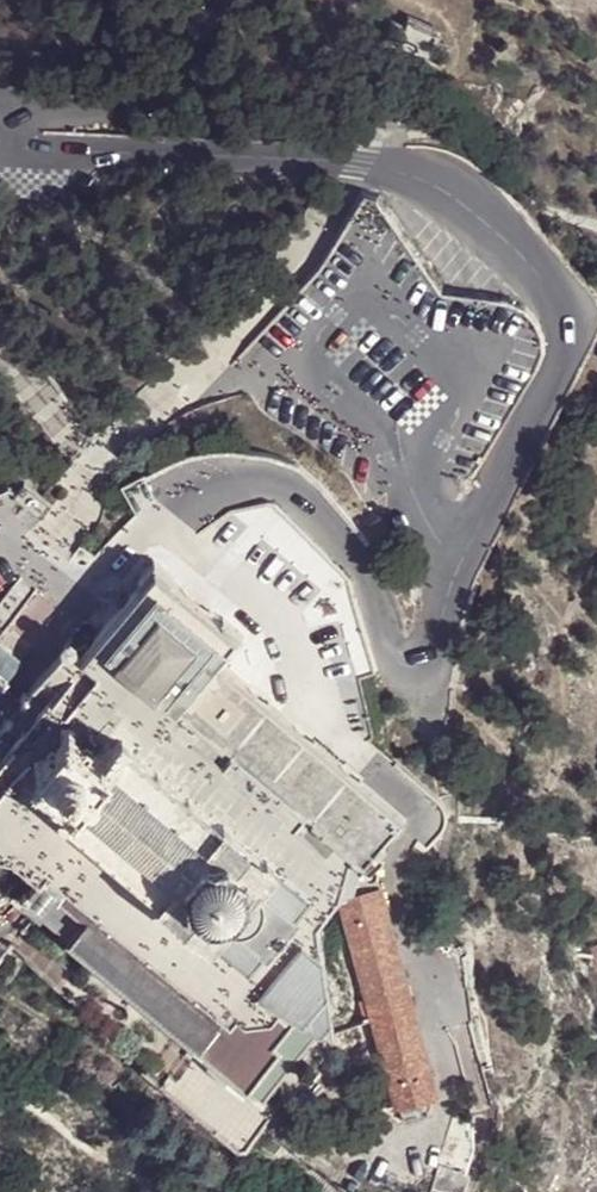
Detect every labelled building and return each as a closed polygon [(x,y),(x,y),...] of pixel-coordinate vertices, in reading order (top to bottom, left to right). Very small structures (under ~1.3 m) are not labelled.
[(390,57),(362,120),(399,125),(423,72),(436,78),(445,56),(432,51),(435,40),(403,26),(399,36),(386,30),(377,51),(390,57)] [(374,852),(397,823),(399,825),(407,814),(221,661),(244,634),(223,616),(220,618),(172,579),(175,576),(153,559),(136,580),(139,583),(93,638),(96,641),(104,647),(106,649),(156,588),(216,636),(206,649),(165,697),(224,746),(309,815),(354,852),(366,862),(374,852)] [(106,649),(165,697),(206,649),(216,636),(156,588),(106,649)] [(8,686),(22,667),(0,648),(0,679),(8,686)] [(302,905),(300,902),(312,888),(274,857),(276,855),(267,848),(266,849),(242,831),(239,829),(236,826),(233,824),(231,822),(232,821),(223,813),(221,814),(218,812),(217,813),(192,793),(194,791),(188,786),(186,788),(161,767),(162,765),(157,761),(155,762),(130,741),(131,740),(128,737),(129,736),(120,728),(119,730),(118,728),(104,745),(97,740),(96,742),(94,741),(93,742),(83,734),(73,725),(74,724),(72,722),(74,720),(67,715),(66,717),(64,716),(63,717),(61,716),(59,719),(61,720),(59,721),(61,723),(50,736),(40,749),(38,747),(36,749),(35,748),(33,751),(34,752),(33,754),(35,755),(33,757),(39,762),(41,760),(43,762),(45,760),(53,768),(64,777),(63,779),(64,780),(63,782),(69,787),(55,804),(57,805),(55,807),(64,814),(65,813),(68,815),(70,814),(95,835),(94,836),(100,841),(101,840),(125,860),(124,862),(131,867),(132,865),(157,886),(156,887),(159,890),(157,892),(167,900),(168,898),(202,926),(201,928),(210,935),(213,933),(250,962),(261,948),(266,950),(269,948),(270,949),(302,910),(301,909),(302,905)] [(382,859),(374,852),(366,862),(354,852),(351,860),(341,896),(342,896),(381,886),(382,859)] [(320,1031),(256,991),(232,1020),(177,975),(46,867),(36,879),(34,882),(21,897),(68,935),(66,937),(191,1041),(181,1053),(193,1064),(188,1070),(183,1076),(171,1067),(159,1081),(240,1145),(248,1144),(279,1106),(266,1096),(320,1031)] [(381,886),(342,896),(368,998),(379,1039),(396,1107),(398,1107),(437,1096),(382,885),(381,886)] [(302,936),(256,991),(320,1031),(338,1042),(325,949),(302,936)] [(455,939),(447,940),(448,949),(457,948),(455,939)] [(467,982),(449,984),(452,1004),(469,1002),(467,982)] [(379,1039),(368,998),(360,1000),(371,1041),(379,1039)] [(469,1002),(452,1004),(448,1004),(454,1045),(458,1044),(460,1062),(477,1061),(469,1002)] [(432,1115),(437,1096),(398,1107),(403,1124),(432,1115)] [(471,1171),(440,1162),(432,1191),(465,1191),(471,1171)]
